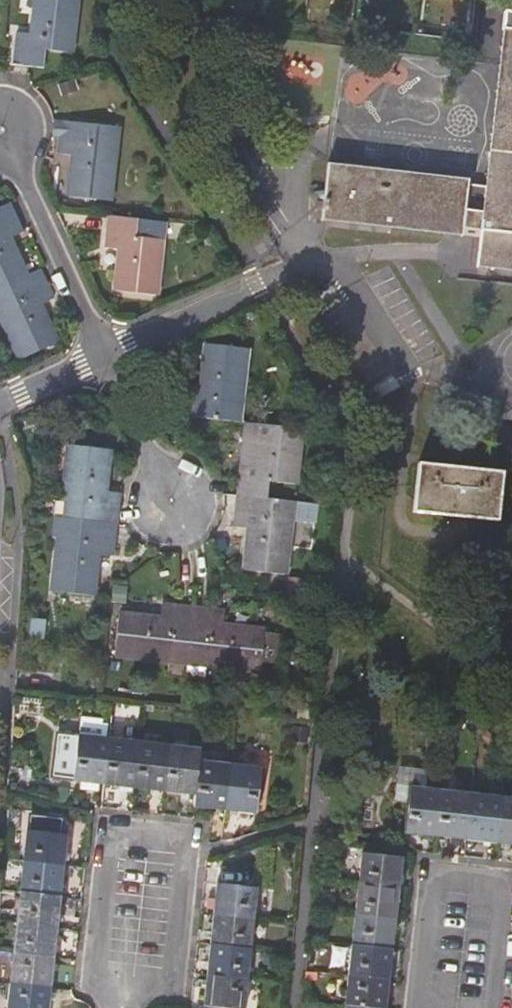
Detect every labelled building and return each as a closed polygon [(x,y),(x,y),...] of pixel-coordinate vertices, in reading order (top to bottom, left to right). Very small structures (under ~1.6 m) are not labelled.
[(27,33),(10,31),(6,63),(34,67),(36,48),(63,51),(69,0),(31,0),(27,33)] [(495,27),(475,185),(459,183),(459,177),(320,160),(313,217),(452,234),(453,229),(470,231),(466,266),(511,272),(511,29),(495,27)] [(100,208),(108,136),(106,133),(51,126),(47,159),(67,162),(61,203),(100,208)] [(11,236),(0,212),(0,242),(11,236)] [(100,225),(95,256),(110,258),(105,296),(144,301),(151,250),(127,247),(130,229),(100,225)] [(11,360),(47,343),(30,306),(42,299),(29,271),(17,278),(0,245),(0,337),(11,360)] [(207,358),(203,398),(186,397),(184,428),(237,431),(243,362),(207,358)] [(244,434),(241,475),(235,534),(253,536),(249,578),(287,582),(292,529),(293,512),(270,510),(272,493),(295,495),(300,439),(244,434)] [(91,518),(89,535),(65,532),(59,602),(98,606),(102,565),(119,567),(124,507),(107,506),(110,464),(71,461),(66,516),(91,518)] [(487,480),(452,476),(405,470),(399,516),(482,526),(487,480)] [(316,514),(293,512),(292,529),(314,531),(316,514)] [(124,625),(121,662),(264,676),(268,638),(227,634),(228,618),(168,612),(166,628),(124,625)] [(29,636),(42,637),(44,619),(31,618),(29,636)] [(201,795),(200,810),(262,816),(267,771),(204,765),(206,750),(63,737),(60,779),(78,781),(77,784),(201,795)] [(413,839),(511,848),(511,804),(417,796),(413,839)] [(33,837),(30,866),(70,869),(73,840),(68,840),(69,825),(35,822),(33,837)] [(354,1007),(396,1007),(410,864),(368,860),(354,1007)] [(58,991),(70,869),(30,866),(18,996),(17,1007),(57,1007),(58,991)] [(263,893),(223,889),(212,1007),(253,1007),(263,893)]
